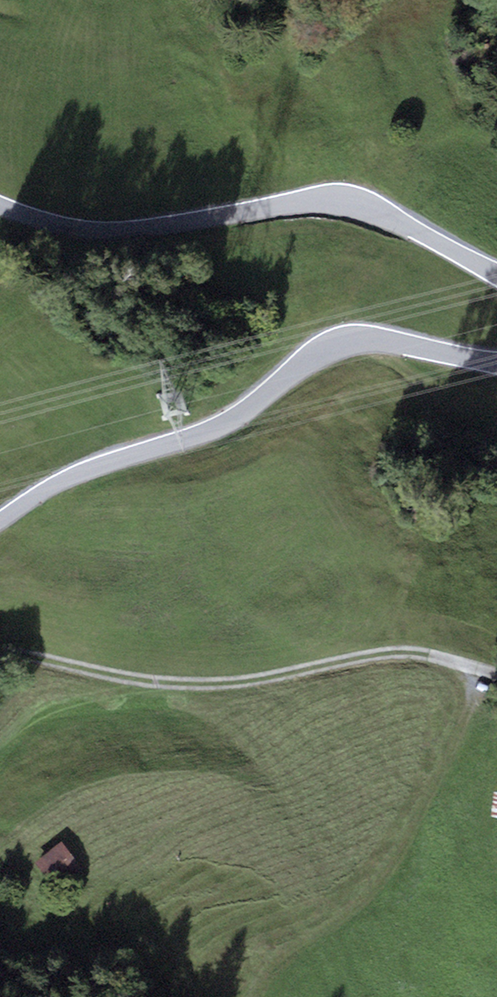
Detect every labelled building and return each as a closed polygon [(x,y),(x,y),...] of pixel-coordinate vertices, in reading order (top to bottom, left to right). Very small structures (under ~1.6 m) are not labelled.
[(83,870),(61,842),(34,863),(55,891),(83,870)]
